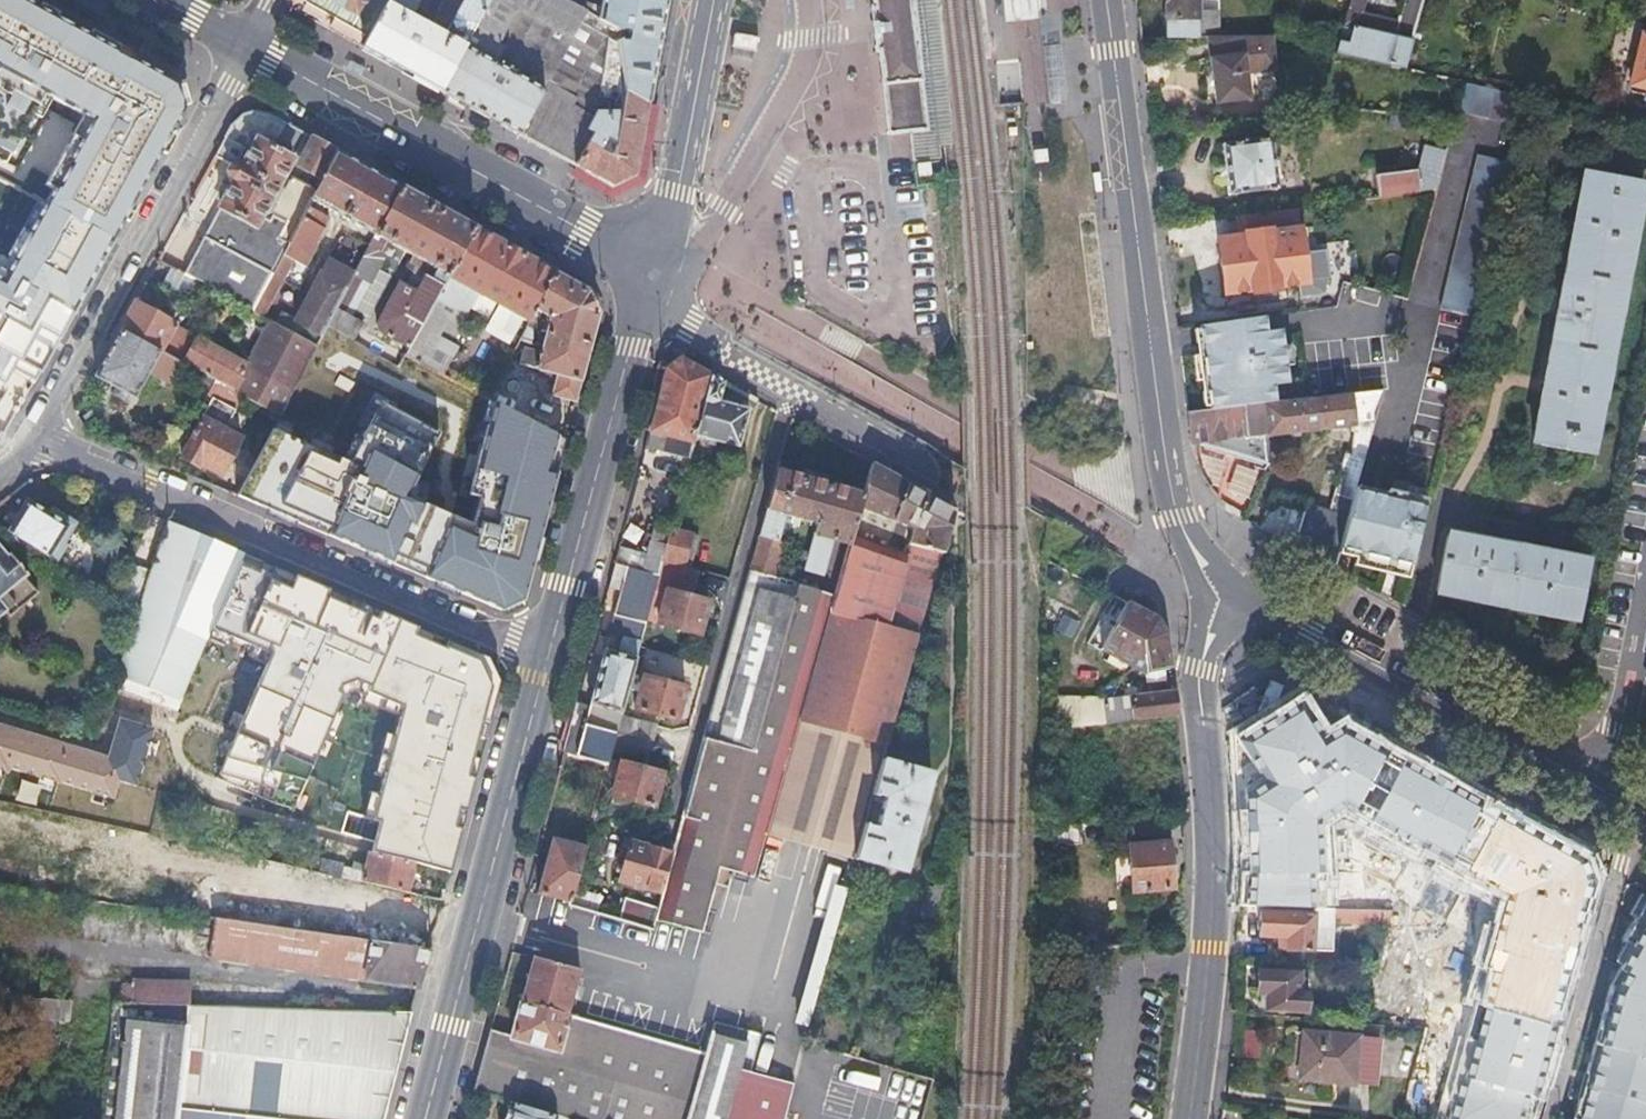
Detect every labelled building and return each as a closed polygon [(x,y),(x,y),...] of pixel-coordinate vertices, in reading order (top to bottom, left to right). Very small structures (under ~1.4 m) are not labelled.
[(194,92),(29,0),(0,0),(0,151),(10,156),(46,92),(87,115),(70,145),(42,130),(18,172),(46,187),(40,198),(35,195),(22,217),(79,249),(91,228),(111,239),(194,92)] [(306,1),(368,35),(373,26),(388,0),(306,0),(306,1)] [(450,4),(461,10),(457,16),(444,9),(434,26),(410,12),(413,6),(417,9),(423,0),(388,0),(373,26),(368,35),(361,47),(379,57),(395,66),(400,69),(440,91),(491,0),(452,0),(450,4)] [(547,85),(580,23),(586,13),(562,0),(491,0),(440,91),(486,116),(501,125),(520,135),(547,85)] [(586,13),(590,0),(562,0),(586,13)] [(648,102),(652,80),(661,29),(666,0),(602,0),(599,20),(615,31),(629,31),(628,42),(617,43),(629,97),(648,102)] [(877,30),(883,80),(889,134),(911,132),(926,130),(921,76),(917,46),(915,22),(914,18),(914,15),(912,0),(874,0),(877,30)] [(914,15),(914,18),(915,22),(917,46),(921,76),(926,130),(911,132),(911,142),(914,167),(958,162),(948,71),(943,14),(942,9),(941,0),(912,0),(914,15)] [(1004,25),(1027,23),(1044,21),(1042,0),(1002,0),(1004,25)] [(1196,38),(1196,24),(1195,0),(1166,0),(1166,38),(1196,38)] [(1338,54),(1406,68),(1426,0),(1405,0),(1397,22),(1363,13),(1366,0),(1352,0),(1338,54)] [(580,23),(547,85),(558,91),(592,30),(580,23)] [(1196,24),(1196,38),(1206,38),(1216,38),(1215,24),(1196,24)] [(1643,26),(1630,84),(1645,88),(1645,27),(1643,26)] [(1216,38),(1206,38),(1216,104),(1248,100),(1242,52),(1270,52),(1269,38),(1216,38)] [(1477,84),(1466,81),(1458,111),(1515,123),(1522,94),(1477,84)] [(547,85),(520,135),(577,167),(590,134),(585,131),(591,119),(571,107),(575,100),(558,91),(547,85)] [(590,134),(577,167),(615,188),(624,181),(635,173),(648,102),(629,97),(620,114),(595,113),(591,119),(585,131),(590,134)] [(185,273),(252,310),(283,252),(304,214),(312,199),(317,189),(292,174),(297,164),(323,178),(338,150),(321,140),(306,132),(267,111),(260,110),(252,111),(244,112),(237,117),(231,122),(227,129),(214,153),(231,161),(227,167),(226,171),(229,176),(232,180),(219,204),(220,205),(185,273)] [(1223,146),(1229,196),(1275,190),(1269,140),(1223,146)] [(317,189),(312,199),(374,233),(399,184),(379,172),(338,150),(323,178),(317,189)] [(1471,315),(1507,159),(1476,153),(1441,307),(1471,315)] [(292,174),(317,189),(323,178),(297,164),(292,174)] [(1404,177),(1407,194),(1437,189),(1442,171),(1404,177)] [(1593,454),(1645,184),(1587,172),(1535,443),(1593,454)] [(399,184),(374,233),(354,271),(327,321),(346,332),(353,335),(361,320),(352,315),(382,257),(379,248),(383,240),(412,255),(436,267),(431,278),(421,274),(413,290),(398,282),(376,323),(378,332),(408,348),(473,225),(449,212),(446,210),(424,198),(399,184)] [(1295,208),(1236,216),(1239,239),(1217,241),(1224,295),(1305,285),(1295,208)] [(324,225),(304,214),(283,252),(306,264),(319,240),(316,239),(324,225)] [(473,225),(408,348),(409,348),(405,355),(441,373),(451,356),(433,346),(466,285),(530,319),(556,272),(515,249),(513,248),(473,225)] [(57,254),(4,231),(0,239),(0,321),(22,331),(57,254)] [(431,278),(436,267),(412,255),(398,282),(413,290),(421,274),(431,278)] [(282,311),(276,323),(315,343),(327,321),(354,271),(328,257),(296,317),(282,311)] [(556,272),(530,319),(548,322),(546,329),(540,351),(524,349),(520,362),(557,371),(552,392),(574,399),(599,312),(592,290),(556,272)] [(120,327),(159,349),(174,321),(135,299),(120,327)] [(304,364),(315,343),(276,323),(252,310),(246,321),(265,331),(248,362),(197,334),(183,362),(215,379),(233,389),(277,414),(304,364)] [(1208,382),(1211,410),(1262,404),(1276,402),(1273,385),(1288,383),(1281,337),(1268,339),(1265,319),(1201,329),(1203,353),(1200,354),(1203,383),(1208,382)] [(546,329),(548,322),(541,321),(539,328),(546,329)] [(534,327),(527,325),(518,339),(528,342),(534,327)] [(159,349),(120,327),(94,374),(134,395),(146,371),(150,365),(165,373),(170,375),(179,359),(159,349)] [(697,436),(712,374),(680,357),(667,368),(648,444),(658,446),(661,433),(695,443),(697,436)] [(165,373),(150,365),(146,371),(162,379),(165,373)] [(725,381),(712,374),(697,436),(739,446),(749,409),(720,400),(725,381)] [(228,399),(233,389),(215,379),(210,388),(228,399)] [(1276,402),(1262,404),(1265,436),(1352,427),(1349,456),(1344,456),(1328,513),(1277,497),(1262,530),(1334,569),(1339,549),(1356,488),(1383,389),(1276,402)] [(557,435),(492,400),(466,495),(476,500),(469,522),(423,503),(402,499),(441,430),(378,393),(347,459),(271,426),(236,495),(330,536),(423,578),(500,612),(521,604),(555,478),(543,473),(557,435)] [(1265,436),(1262,404),(1211,410),(1187,412),(1191,444),(1268,465),(1265,436)] [(222,474),(245,426),(244,426),(231,419),(207,407),(182,455),(200,465),(201,463),(222,474)] [(234,412),(231,419),(244,426),(247,419),(234,412)] [(872,462),(864,492),(859,511),(914,526),(910,542),(943,551),(955,508),(872,462)] [(778,468),(751,571),(785,580),(789,565),(780,563),(786,544),(781,542),(788,517),(818,525),(807,568),(823,572),(827,556),(830,556),(833,542),(847,487),(778,468)] [(1243,503),(1250,472),(1234,468),(1227,499),(1243,503)] [(864,492),(847,487),(833,542),(850,546),(859,511),(864,492)] [(1385,564),(1384,572),(1409,578),(1428,497),(1390,489),(1388,497),(1356,488),(1339,549),(1355,552),(1354,556),(1385,564)] [(25,499),(7,530),(51,555),(70,524),(25,499)] [(850,546),(802,719),(889,743),(943,551),(910,542),(914,526),(859,511),(850,546)] [(212,627),(244,553),(166,521),(152,569),(139,608),(125,679),(181,700),(212,627)] [(668,545),(664,559),(692,566),(700,534),(673,527),(668,545)] [(1449,535),(1438,592),(1578,618),(1589,560),(1449,535)] [(639,570),(660,576),(664,559),(668,545),(647,540),(644,552),(639,570)] [(6,610),(9,615),(38,590),(26,576),(29,573),(12,553),(8,556),(0,546),(0,615),(6,610)] [(621,546),(616,564),(628,567),(639,570),(644,552),(621,546)] [(397,619),(244,553),(212,627),(272,650),(219,777),(295,812),(343,685),(356,681),(371,687),(397,619)] [(1352,565),(1384,572),(1385,564),(1354,556),(1352,565)] [(660,576),(648,619),(701,632),(710,598),(693,594),(699,568),(692,566),(664,559),(660,576)] [(121,597),(139,608),(152,569),(132,562),(121,597)] [(628,567),(616,564),(613,572),(626,576),(628,567)] [(648,619),(660,576),(639,570),(628,567),(626,576),(611,632),(624,636),(619,653),(607,650),(591,707),(578,756),(608,764),(612,749),(617,732),(621,716),(648,619)] [(663,887),(659,903),(655,919),(704,932),(717,884),(731,888),(735,872),(757,878),(770,834),(802,719),(831,610),(836,593),(818,588),(785,580),(751,571),(682,820),(674,851),(663,887)] [(1158,618),(1126,601),(1103,648),(1146,672),(1170,668),(1165,630),(1158,618)] [(487,657),(397,619),(371,687),(369,691),(403,705),(375,816),(379,819),(373,852),(414,862),(450,872),(498,682),(487,657)] [(645,676),(636,709),(678,720),(687,687),(645,676)] [(1145,695),(1110,699),(1112,723),(1177,714),(1174,691),(1145,695)] [(1302,696),(1231,727),(1230,903),(1391,911),(1367,1015),(1427,1031),(1401,1118),(1403,1118),(1540,1118),(1569,1014),(1612,859),(1302,696)] [(1102,701),(1104,724),(1112,723),(1110,699),(1102,701)] [(1104,724),(1102,701),(1045,708),(1045,732),(1104,724)] [(565,752),(578,756),(591,707),(578,703),(572,728),(565,752)] [(621,716),(617,732),(653,742),(658,726),(621,716)] [(0,721),(0,765),(112,799),(118,779),(136,785),(154,729),(115,717),(104,752),(0,721)] [(884,759),(889,743),(802,719),(770,834),(857,858),(866,824),(875,794),(884,759)] [(649,759),(653,742),(617,732),(612,749),(649,759)] [(932,773),(884,759),(875,794),(884,796),(876,827),(866,824),(857,858),(904,872),(932,773)] [(622,761),(613,794),(655,805),(663,772),(622,761)] [(112,822),(156,835),(166,800),(132,791),(127,811),(115,808),(112,822)] [(1079,824),(1044,829),(1044,847),(1080,842),(1079,824)] [(538,892),(571,901),(586,848),(553,839),(538,892)] [(663,887),(674,851),(632,840),(622,876),(663,887)] [(1168,843),(1128,845),(1133,891),(1171,888),(1168,843)] [(331,859),(327,872),(405,891),(414,862),(373,852),(368,869),(331,859)] [(833,884),(794,1022),(808,1026),(847,888),(833,884)] [(655,919),(659,903),(627,894),(620,918),(652,927),(655,919)] [(1330,923),(1331,909),(1311,908),(1311,911),(1259,910),(1259,935),(1285,935),(1285,948),(1310,949),(1310,933),(1330,933),(1330,923)] [(1330,923),(1381,923),(1381,911),(1361,910),(1333,909),(1331,909),(1330,923)] [(1622,964),(1577,1118),(1578,1118),(1645,1118),(1645,910),(1622,964)] [(1391,911),(1381,911),(1381,923),(1388,923),(1391,911)] [(373,939),(216,918),(211,958),(368,978),(373,939)] [(1310,933),(1310,949),(1330,949),(1330,933),(1310,933)] [(378,940),(373,939),(368,978),(366,979),(418,987),(429,947),(378,940)] [(521,1000),(567,1012),(580,968),(534,956),(521,1000)] [(1298,972),(1257,970),(1257,994),(1267,994),(1267,1009),(1306,1010),(1306,993),(1298,992),(1298,972)] [(135,979),(114,1000),(101,1118),(240,1118),(242,1115),(279,1118),(382,1118),(412,1012),(190,1003),(190,982),(135,979)] [(71,998),(12,996),(12,1013),(70,1015),(71,998)] [(474,1097),(508,1106),(554,1118),(738,1118),(761,1034),(716,1023),(706,1053),(676,1044),(614,1025),(567,1012),(521,1000),(514,1026),(493,1020),(489,1036),(474,1097)] [(1357,1036),(1305,1032),(1300,1078),(1354,1082),(1357,1036)] [(508,1106),(504,1118),(554,1118),(508,1106)]
